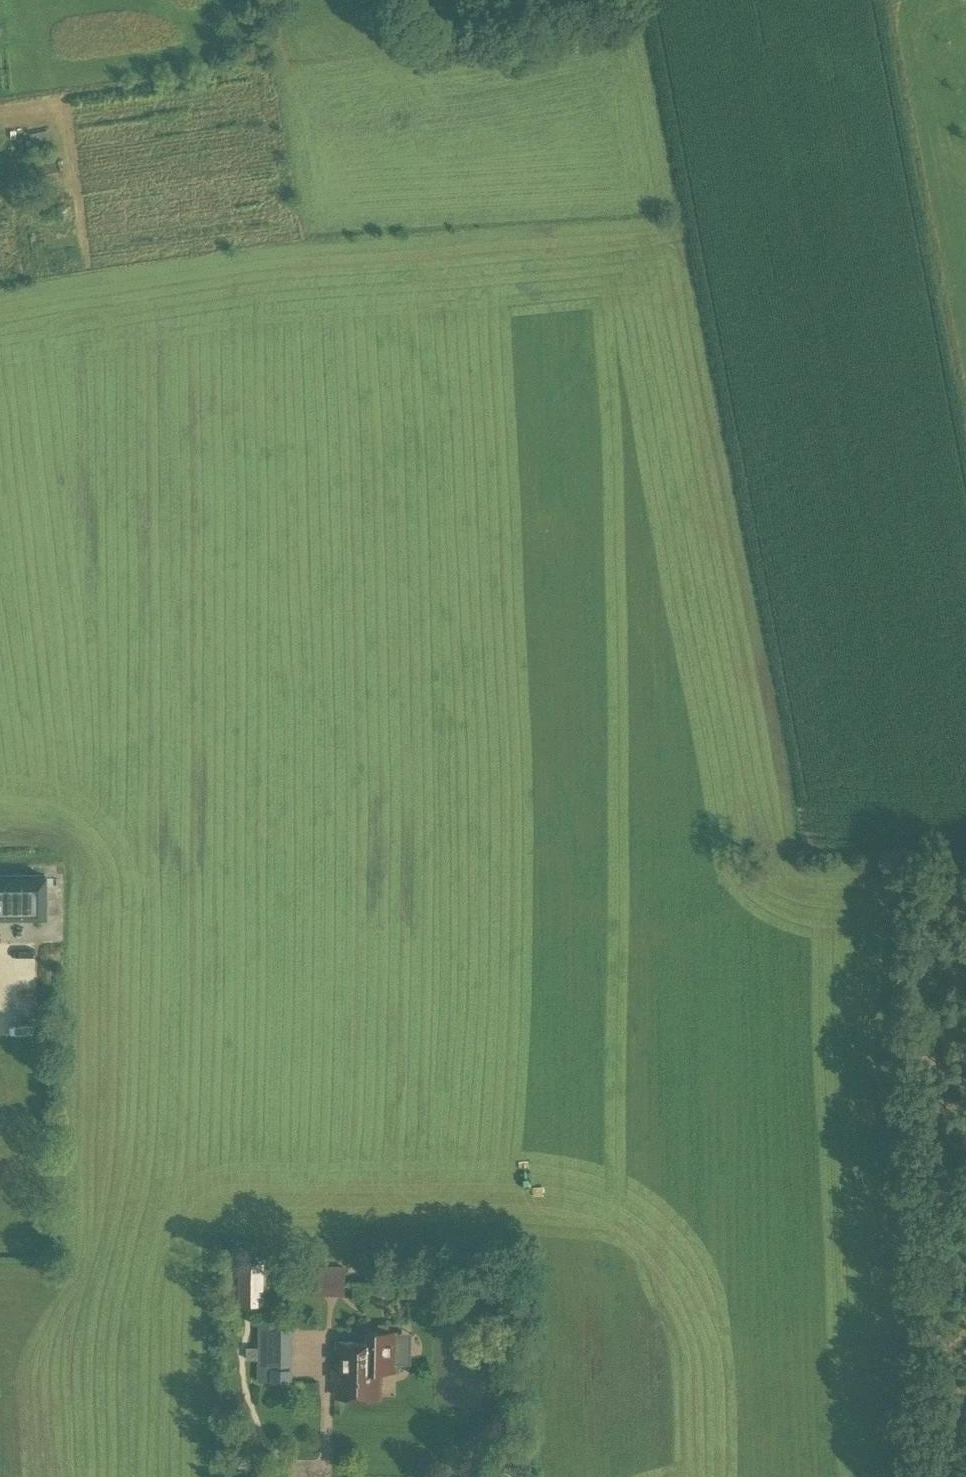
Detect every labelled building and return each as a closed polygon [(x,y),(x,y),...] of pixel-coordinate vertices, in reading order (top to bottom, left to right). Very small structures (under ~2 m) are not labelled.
[(16,188),(59,179),(48,130),(30,134),(34,154),(10,159),(16,188)] [(48,917),(47,873),(0,874),(0,918),(48,917)] [(241,1304),(262,1304),(262,1263),(241,1263),(241,1304)] [(344,1295),(345,1266),(309,1265),(308,1294),(344,1295)] [(366,1300),(366,1282),(353,1282),(352,1300),(366,1300)] [(258,1320),(258,1347),(246,1347),(246,1360),(258,1360),(257,1381),(292,1381),(292,1328),(288,1328),(288,1320),(258,1320)] [(398,1356),(398,1333),(364,1333),(364,1343),(337,1342),(337,1371),(334,1371),(334,1378),(337,1379),(337,1397),(382,1398),(383,1372),(397,1372),(397,1362),(400,1362),(400,1356),(398,1356)]
